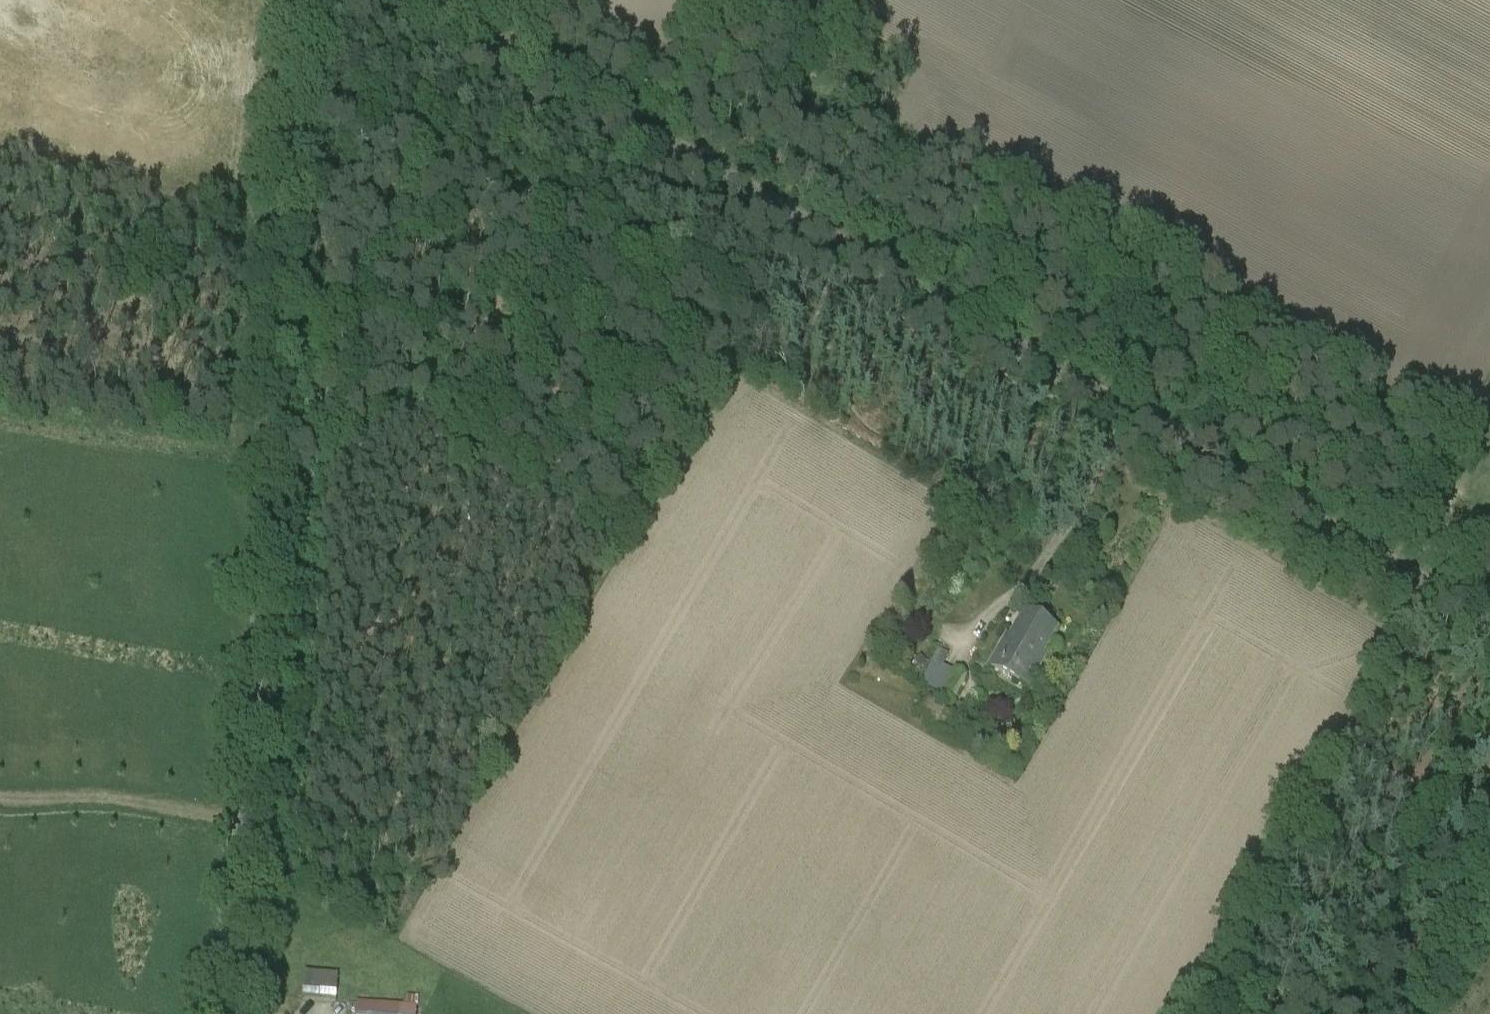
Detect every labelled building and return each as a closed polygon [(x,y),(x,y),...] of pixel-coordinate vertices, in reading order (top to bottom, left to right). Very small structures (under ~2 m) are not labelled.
[(1043,656),(1057,630),(1024,612),(1010,637),(1007,635),(989,668),(1028,690),(1046,657),(1043,656)] [(940,699),(953,706),(968,677),(955,670),(940,699)] [(343,1000),(343,972),(307,972),(306,1000),(343,1000)] [(416,1005),(357,1001),(356,1013),(416,1013),(416,1005)]
